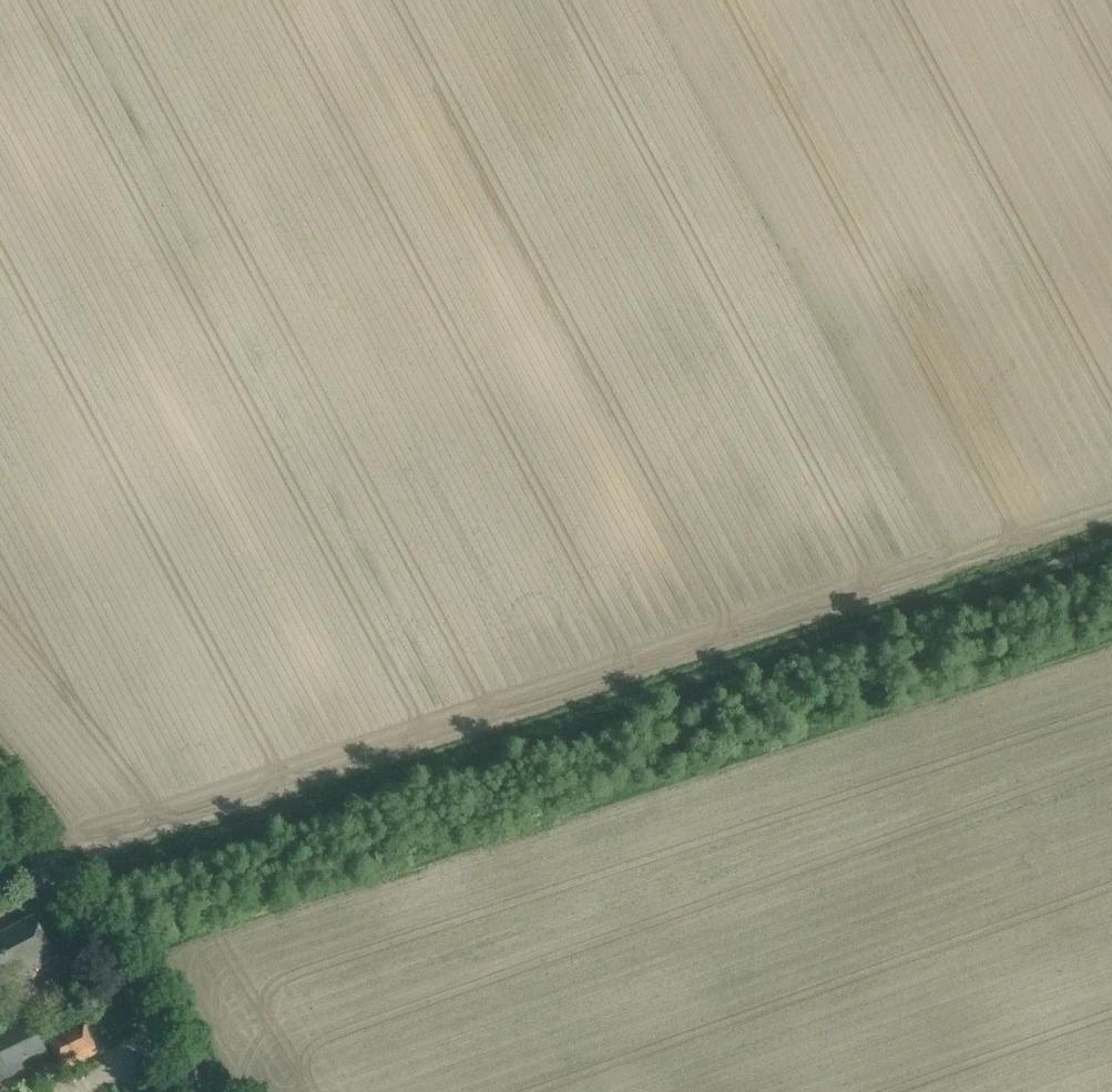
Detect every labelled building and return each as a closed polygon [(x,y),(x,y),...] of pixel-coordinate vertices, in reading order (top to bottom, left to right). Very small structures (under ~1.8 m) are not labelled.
[(57,957),(35,916),(0,934),(0,987),(57,957)] [(67,971),(54,978),(61,992),(71,1010),(85,1003),(67,971)] [(82,1019),(45,1037),(34,1014),(0,1029),(0,1080),(42,1060),(49,1076),(98,1053),(82,1019)]
